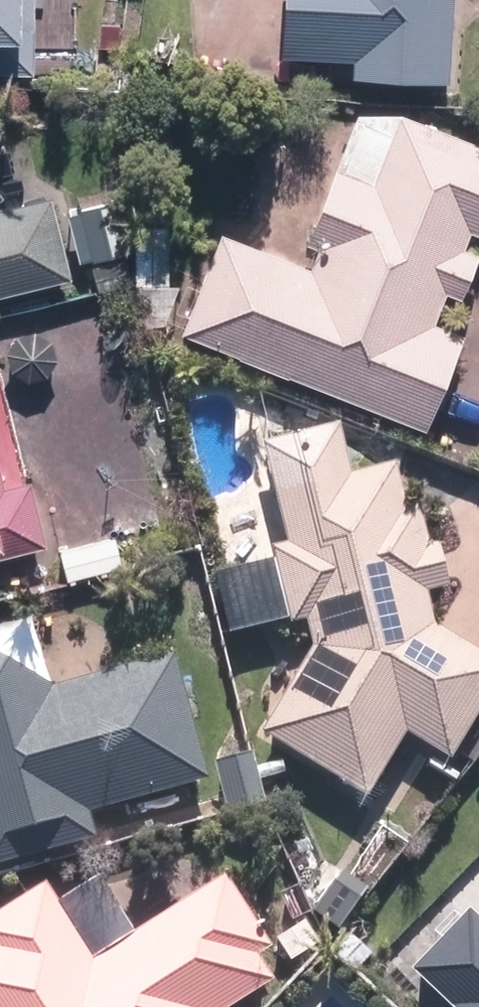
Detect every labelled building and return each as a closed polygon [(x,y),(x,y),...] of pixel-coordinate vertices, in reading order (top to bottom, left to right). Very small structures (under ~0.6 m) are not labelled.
[(37,72),(38,0),(0,0),(0,71),(37,72)] [(291,53),(362,57),(361,73),(458,78),(461,0),(294,0),(291,53)] [(433,428),(472,330),(442,318),(454,289),(469,295),(478,269),(478,245),(473,243),(478,228),(478,136),(410,108),(382,179),(344,163),(314,236),(328,242),(319,265),(229,229),(188,330),(433,428)] [(81,273),(61,192),(0,208),(0,293),(81,273)] [(269,728),(374,793),(413,731),(458,758),(478,724),(478,644),(444,623),(436,588),(458,582),(448,540),(437,543),(426,500),(415,503),(404,461),(359,472),(346,421),(271,440),(295,540),(280,544),(300,622),(315,619),(321,644),(269,728)] [(54,543),(37,477),(13,483),(0,431),(0,557),(54,543)] [(67,578),(131,564),(125,533),(60,547),(67,578)] [(40,617),(0,627),(0,863),(105,837),(98,807),(216,777),(185,653),(58,685),(40,617)] [(282,977),(266,952),(281,942),(235,870),(102,954),(54,878),(0,912),(0,1006),(234,1006),(282,977)] [(475,905),(418,966),(462,1006),(478,1006),(478,908),(475,905)]
